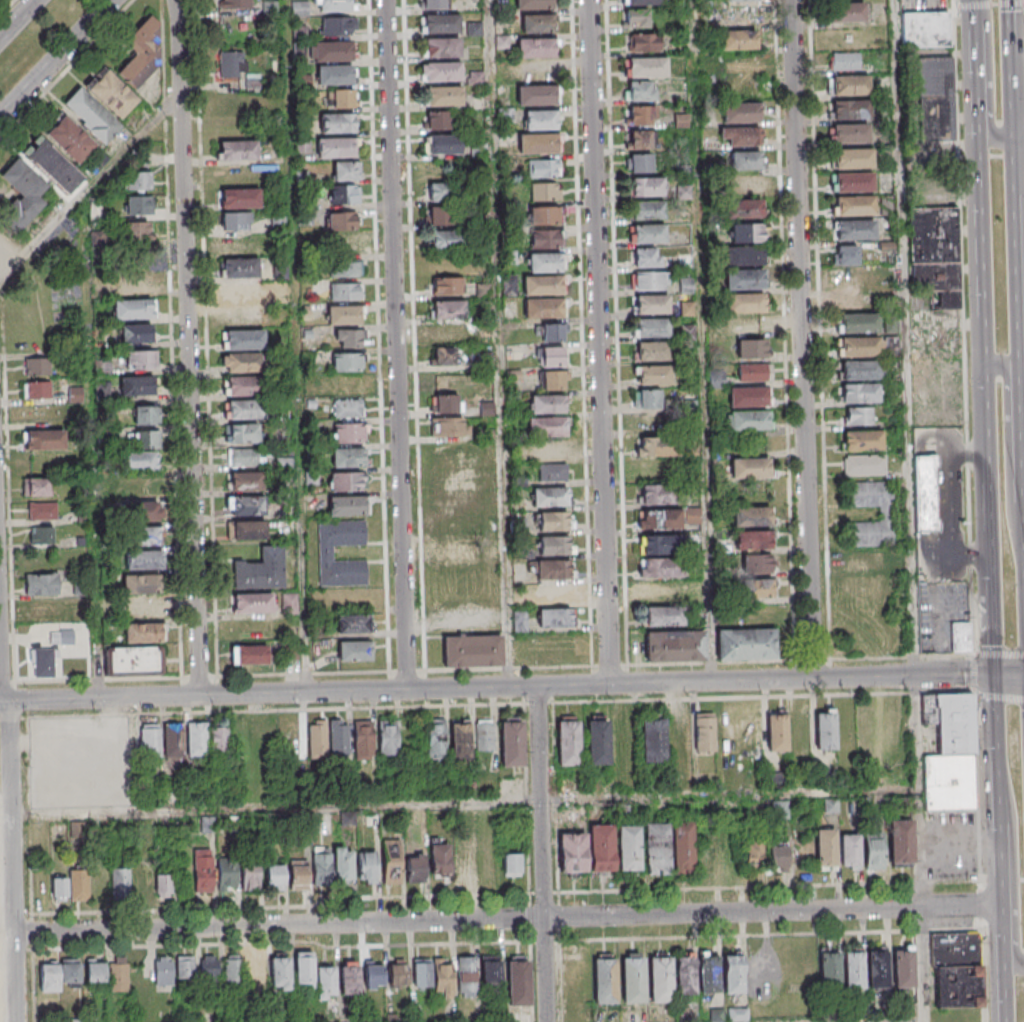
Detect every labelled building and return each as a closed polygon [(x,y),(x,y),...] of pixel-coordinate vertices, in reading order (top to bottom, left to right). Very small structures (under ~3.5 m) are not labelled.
[(308,16),(308,0),(291,0),(291,17),(308,16)] [(314,17),(314,0),(350,0),(351,16),(314,17)] [(419,8),(447,8),(447,0),(419,0),(419,8)] [(517,14),(516,0),(553,0),(553,13),(517,14)] [(627,9),(627,0),(664,0),(664,8),(627,9)] [(864,22),(864,2),(831,2),(831,22),(864,22)] [(755,6),(721,6),(721,26),(755,26),(755,6)] [(647,9),(623,9),(623,28),(647,28),(647,9)] [(903,14),(949,13),(950,50),(903,51),(903,14)] [(521,14),(521,32),(556,32),(556,14),(521,14)] [(165,54),(152,42),(164,28),(149,15),(124,44),(135,53),(116,75),(133,90),(165,54)] [(320,35),(355,35),(355,17),(320,17),(320,35)] [(423,20),(459,19),(460,39),(423,40),(423,20)] [(293,40),(306,40),(306,26),(293,26),(293,40)] [(659,33),(625,33),(625,52),(659,52),(659,33)] [(720,35),(757,34),(757,54),(721,54),(720,35)] [(496,49),(508,49),(508,36),(496,36),(496,49)] [(518,43),(554,43),(555,62),(518,63),(518,43)] [(305,44),(293,44),(293,53),(304,53),(305,44)] [(424,44),(460,44),(461,63),(424,64),(424,44)] [(314,48),(351,47),(351,67),(314,68),(314,48)] [(219,77),(246,77),(246,52),(219,52),(219,77)] [(831,71),(859,71),(859,53),(831,53),(831,71)] [(757,73),(757,54),(734,54),(734,73),(757,73)] [(918,58),(952,58),(953,99),(919,100),(918,58)] [(629,62),(667,62),(667,81),(630,82),(629,62)] [(62,104),(102,147),(122,128),(117,123),(139,102),(105,67),(83,88),(81,85),(62,104)] [(424,67),(461,67),(462,86),(424,87),(424,67)] [(316,71),(353,70),(353,90),(317,91),(316,71)] [(832,80),(869,79),(869,99),(833,100),(832,80)] [(655,101),(655,82),(625,82),(625,101),(655,101)] [(461,87),(425,87),(425,106),(461,106),(461,87)] [(353,108),(353,89),(328,90),(328,108),(353,108)] [(518,90),(556,89),(556,109),(519,109),(518,90)] [(919,100),(953,99),(954,144),(919,144),(919,100)] [(721,103),(721,122),(759,122),(759,103),(721,103)] [(833,105),(870,104),(870,123),(834,124),(833,105)] [(655,125),(655,106),(626,106),(626,125),(655,125)] [(425,111),(425,130),(448,130),(448,111),(425,111)] [(76,166),(96,146),(63,113),(43,133),(76,166)] [(319,133),(354,133),(354,113),(319,113),(319,133)] [(526,115),(557,114),(557,134),(526,135),(526,115)] [(762,127),(720,127),(720,145),(762,145),(762,127)] [(833,128),(869,127),(870,147),(833,148),(833,128)] [(650,132),(629,132),(629,149),(650,149),(650,132)] [(65,196),(83,178),(40,135),(22,153),(65,196)] [(424,155),(460,155),(460,135),(424,135),(424,155)] [(519,138),(557,138),(557,157),(520,158),(519,138)] [(257,141),(218,141),(218,161),(257,161),(257,141)] [(318,143),(355,142),(355,162),(319,163),(318,143)] [(737,152),(737,169),(764,169),(764,152),(737,152)] [(836,153),(873,153),(873,172),(837,173),(836,153)] [(626,154),(626,172),(650,172),(650,154),(626,154)] [(5,215),(21,230),(46,202),(41,197),(49,187),(17,157),(0,175),(0,178),(21,197),(5,215)] [(559,159),(528,160),(528,177),(560,176),(559,159)] [(359,162),(333,162),(333,181),(359,181),(359,162)] [(149,171),(125,171),(125,191),(149,191),(149,171)] [(760,194),(760,175),(733,175),(733,194),(760,194)] [(836,177),(873,177),(873,196),(837,197),(836,177)] [(633,181),(664,180),(665,200),(633,201),(633,181)] [(428,201),(449,201),(449,182),(428,182),(428,201)] [(530,200),(560,200),(560,183),(530,183),(530,200)] [(329,204),(356,204),(356,186),(329,186),(329,204)] [(221,208),(260,208),(260,189),(221,189),(221,208)] [(126,215),(148,215),(148,194),(126,194),(126,215)] [(838,201),(874,200),(874,220),(838,221),(838,201)] [(634,204),(665,203),(665,223),(634,223),(634,204)] [(726,204),(763,203),(763,222),(727,223),(726,204)] [(449,206),(429,206),(429,225),(449,225),(449,206)] [(529,206),(529,224),(560,224),(560,206),(529,206)] [(958,207),(909,208),(911,292),(930,291),(930,309),(959,309),(958,207)] [(356,230),(356,212),(327,212),(327,230),(356,230)] [(250,230),(250,213),(221,213),(221,230),(250,230)] [(124,222),(124,237),(148,237),(148,222),(124,222)] [(766,242),(766,223),(727,223),(727,242),(766,242)] [(837,225),(874,225),(874,244),(838,245),(837,225)] [(634,227),(665,227),(666,246),(635,247),(634,227)] [(562,229),(529,229),(529,248),(562,248),(562,229)] [(461,249),(461,230),(430,230),(430,249),(461,249)] [(90,232),(90,248),(104,248),(104,232),(90,232)] [(222,236),(222,252),(256,252),(256,236),(222,236)] [(331,252),(357,251),(357,237),(331,238),(331,252)] [(857,245),(833,245),(833,265),(857,265),(857,245)] [(631,268),(658,268),(658,248),(631,248),(631,268)] [(728,250),(764,249),(764,269),(728,270),(728,250)] [(529,257),(562,257),(562,276),(530,276),(529,257)] [(258,259),(223,259),(223,278),(258,278),(258,259)] [(359,262),(330,262),(330,276),(359,276),(359,262)] [(879,287),(879,267),(834,267),(834,287),(879,287)] [(128,292),(150,292),(150,272),(128,272),(128,292)] [(728,273),(765,272),(765,292),(729,292),(728,273)] [(636,274),(667,274),(668,293),(636,294),(636,274)] [(460,295),(460,276),(431,276),(431,295),(460,295)] [(525,280),(561,279),(562,299),(525,299),(525,280)] [(222,284),(223,303),(260,302),(260,283),(222,284)] [(361,283),(330,283),(330,299),(361,299),(361,283)] [(838,293),(838,310),(873,310),(873,293),(838,293)] [(728,297),(765,297),(765,316),(729,317),(728,297)] [(637,299),(669,298),(669,317),(638,318),(637,299)] [(464,320),(464,300),(432,300),(432,320),(464,320)] [(526,303),(563,303),(563,322),(527,323),(526,303)] [(120,305),(156,304),(157,324),(120,324),(120,305)] [(328,305),(328,324),(362,324),(362,305),(328,305)] [(841,319),(877,318),(878,337),(841,338),(841,319)] [(729,321),(765,320),(766,340),(729,340),(729,321)] [(638,322),(670,321),(670,341),(639,342),(638,322)] [(120,343),(152,343),(152,324),(120,324),(120,343)] [(472,344),(472,324),(433,324),(433,344),(472,344)] [(562,324),(539,324),(539,331),(541,331),(541,341),(562,341),(562,324)] [(360,329),(335,329),(335,347),(360,347),(360,329)] [(264,330),(222,330),(222,350),(264,350),(264,330)] [(737,340),(737,358),(768,358),(768,340),(737,340)] [(842,342),(878,341),(879,360),(842,361),(842,342)] [(537,346),(537,366),(565,366),(565,346),(537,346)] [(638,346),(670,346),(670,365),(639,366),(638,346)] [(433,348),(433,367),(455,367),(455,348),(433,348)] [(126,351),(126,370),(154,369),(154,350),(126,351)] [(332,372),(361,372),(361,353),(332,353),(332,372)] [(49,375),(49,357),(24,357),(24,375),(49,375)] [(225,358),(261,357),(262,376),(225,377),(225,358)] [(737,381),(770,381),(770,363),(737,363),(737,381)] [(842,365),(879,364),(879,384),(843,385),(842,365)] [(640,370),(671,369),(672,389),(640,390),(640,370)] [(541,370),(541,389),(563,389),(563,370),(541,370)] [(121,381),(158,380),(158,400),(122,401),(121,381)] [(228,381),(264,380),(265,400),(228,401),(228,381)] [(51,381),(24,381),(24,400),(51,400),(51,381)] [(82,403),(82,388),(68,388),(68,403),(82,403)] [(842,388),(879,388),(879,407),(843,408),(842,388)] [(660,390),(633,390),(633,409),(660,409),(660,390)] [(731,392),(767,391),(768,410),(731,411),(731,392)] [(432,395),(432,413),(461,413),(461,395),(432,395)] [(334,417),(362,417),(362,399),(334,399),(334,417)] [(531,400),(565,399),(565,417),(532,418),(531,400)] [(228,405),(264,404),(265,423),(228,424),(228,405)] [(133,405),(133,425),(156,425),(156,405),(133,405)] [(872,407),(844,407),(844,425),(872,425),(872,407)] [(731,416),(768,416),(768,435),(732,436),(731,416)] [(470,425),(466,425),(466,417),(431,417),(431,437),(470,437),(470,425)] [(529,422),(565,422),(566,441),(529,442),(529,422)] [(333,424),(333,442),(365,442),(365,424),(333,424)] [(258,444),(258,425),(227,425),(227,444),(258,444)] [(63,430),(22,430),(22,450),(63,450),(63,430)] [(158,430),(135,430),(135,448),(158,448),(158,430)] [(634,457),(677,457),(677,437),(634,437),(634,457)] [(844,438),(880,437),(881,457),(844,457),(844,438)] [(537,458),(566,458),(566,440),(537,440),(537,458)] [(364,448),(331,449),(331,467),(364,467),(364,448)] [(229,450),(266,449),(266,469),(229,470),(229,450)] [(915,533),(938,533),(937,455),(914,455),(915,533)] [(121,457),(157,456),(158,475),(121,476),(121,457)] [(844,460),(886,459),(886,478),(845,480),(844,460)] [(566,464),(537,464),(537,481),(566,481),(566,464)] [(733,466),(769,465),(770,485),(733,485),(733,466)] [(364,472),(329,472),(329,490),(364,490),(364,472)] [(263,491),(263,474),(230,474),(230,491),(263,491)] [(48,478),(22,478),(22,496),(48,496),(48,478)] [(845,482),(845,506),(879,506),(879,522),(847,522),(848,545),(894,545),(893,481),(845,482)] [(121,483),(158,482),(159,501),(122,502),(121,483)] [(439,485),(439,509),(477,509),(477,485),(439,485)] [(639,492),(676,491),(676,511),(640,512),(639,492)] [(532,494),(569,493),(569,513),(533,514),(532,494)] [(328,495),(328,515),(369,515),(369,495),(328,495)] [(265,498),(229,498),(229,516),(265,516),(265,498)] [(56,502),(28,502),(28,521),(56,521),(56,502)] [(124,508),(161,507),(161,526),(125,527),(124,508)] [(538,512),(538,531),(572,531),(572,512),(538,512)] [(733,514),(770,513),(770,532),(734,533),(733,514)] [(439,535),(476,535),(476,515),(439,515),(439,535)] [(640,517),(677,516),(677,535),(641,536),(640,517)] [(265,522),(227,522),(227,540),(265,540),(265,522)] [(320,524),(366,523),(366,547),(334,548),(334,563),(367,563),(368,588),(321,589),(320,524)] [(54,526),(30,526),(30,543),(54,543),(54,526)] [(127,531),(163,530),(164,550),(127,550),(127,531)] [(771,549),(771,531),(735,531),(735,549),(771,549)] [(572,536),(538,536),(538,555),(572,555),(572,536)] [(645,541),(681,540),(682,560),(645,561),(645,541)] [(439,562),(469,562),(469,542),(439,542),(439,562)] [(234,568),(262,567),(261,550),(284,549),(285,592),(235,594),(234,568)] [(771,555),(743,555),(743,572),(771,572),(771,555)] [(127,557),(164,556),(164,575),(128,576),(127,557)] [(573,579),(573,560),(536,560),(536,579),(573,579)] [(646,564),(682,563),(683,583),(646,583),(646,564)] [(25,594),(58,594),(58,573),(25,573),(25,594)] [(124,580),(160,579),(161,599),(124,600),(124,580)] [(776,579),(745,579),(745,598),(776,598),(776,579)] [(572,584),(537,584),(537,603),(572,603),(572,584)] [(682,585),(644,585),(644,602),(682,602),(682,585)] [(273,614),(273,593),(231,593),(231,614),(273,614)] [(53,598),(31,598),(31,618),(53,618),(53,598)] [(128,599),(128,618),(161,618),(161,599),(128,599)] [(572,627),(572,609),(538,609),(538,627),(572,627)] [(526,611),(512,611),(512,632),(526,632),(526,611)] [(648,613),(684,612),(685,632),(648,633),(648,613)] [(369,614),(336,614),(336,633),(369,633),(369,614)] [(970,622),(951,622),(951,652),(970,652),(970,622)] [(127,629),(164,628),(164,647),(127,648),(127,629)] [(778,659),(777,628),(716,630),(716,660),(778,659)] [(73,645),(73,630),(50,630),(50,647),(32,648),(33,678),(56,677),(56,645),(73,645)] [(645,630),(645,661),(704,661),(704,630),(645,630)] [(502,667),(502,635),(442,635),(442,667),(502,667)] [(338,641),(338,660),(371,660),(371,641),(338,641)] [(268,666),(268,646),(232,646),(232,666),(268,666)] [(159,649),(108,650),(109,675),(160,674),(159,649)] [(924,755),(925,810),(975,810),(973,694),(923,695),(923,724),(937,724),(938,755),(924,755)] [(816,710),(835,710),(836,747),(817,747),(816,710)] [(695,712),(715,712),(716,756),(695,756),(695,712)] [(768,713),(786,713),(787,750),(769,750),(768,713)] [(642,717),(663,716),(664,760),(642,761),(642,717)] [(330,719),(348,718),(348,758),(330,759),(330,719)] [(426,719),(444,718),(445,759),(427,759),(426,719)] [(501,766),(523,766),(523,718),(501,718),(501,766)] [(587,719),(608,718),(609,762),(587,763),(587,719)] [(308,719),(326,719),(327,759),(309,760),(308,719)] [(450,720),(468,719),(469,760),(451,760),(450,720)] [(355,720),(373,720),(374,760),(356,761),(355,720)] [(379,720),(397,720),(398,760),(380,760),(379,720)] [(493,720),(477,720),(477,751),(493,751),(493,720)] [(557,720),(578,720),(579,764),(557,764),(557,720)] [(187,722),(206,721),(207,757),(188,757),(187,722)] [(140,724),(159,723),(161,759),(141,759),(140,724)] [(163,723),(183,723),(184,758),(164,759),(163,723)] [(227,754),(227,724),(210,724),(210,754),(227,754)] [(826,813),(834,812),(833,800),(824,802),(826,813)] [(214,833),(214,817),(202,817),(202,833),(214,833)] [(913,819),(890,819),(890,866),(913,866),(913,819)] [(672,821),(693,821),(694,865),(673,865),(672,821)] [(644,823),(667,823),(669,873),(645,874),(644,823)] [(589,825),(611,824),(612,868),(590,869),(589,825)] [(617,825),(639,825),(640,869),(618,869),(617,825)] [(815,831),(815,869),(836,869),(836,831),(815,831)] [(865,870),(883,870),(883,833),(865,833),(865,870)] [(860,836),(840,835),(840,869),(859,869),(860,836)] [(449,843),(440,843),(440,837),(430,837),(430,877),(449,877),(449,843)] [(382,839),(400,839),(401,882),(383,883),(382,839)] [(764,841),(743,841),(743,865),(764,865),(764,841)] [(332,845),(343,844),(343,848),(350,848),(351,878),(333,878),(332,845)] [(787,845),(768,845),(768,869),(787,869),(787,845)] [(331,886),(331,846),(312,846),(312,886),(331,886)] [(193,850),(211,849),(212,892),(194,893),(193,850)] [(378,852),(358,852),(358,884),(378,884),(378,852)] [(471,879),(471,853),(454,853),(454,879),(471,879)] [(502,854),(502,878),(521,878),(521,854),(502,854)] [(427,856),(405,856),(405,884),(427,884),(427,856)] [(217,858),(236,857),(237,886),(218,887),(217,858)] [(239,859),(258,859),(259,888),(240,888),(239,859)] [(309,890),(309,861),(290,861),(290,890),(309,890)] [(284,865),(265,865),(265,889),(284,889),(284,865)] [(110,867),(129,866),(130,896),(111,896),(110,867)] [(70,870),(88,869),(89,898),(71,899),(70,870)] [(171,895),(171,873),(155,873),(155,895),(171,895)] [(52,898),(66,898),(66,874),(52,874),(52,898)] [(980,1007),(979,933),(931,934),(932,1007),(980,1007)] [(894,949),(913,949),(914,986),(894,986),(894,949)] [(844,951),(863,950),(864,987),(844,988),(844,951)] [(868,950),(888,950),(889,987),(869,987),(868,950)] [(313,988),(313,951),(295,951),(295,988),(313,988)] [(820,951),(840,951),(840,988),(821,988),(820,951)] [(723,953),(742,953),(743,992),(724,993),(723,953)] [(699,954),(718,954),(719,993),(700,994),(699,954)] [(176,955),(176,978),(194,978),(194,955),(176,955)] [(224,987),(241,987),(241,955),(224,955),(224,987)] [(269,956),(288,955),(289,989),(279,989),(279,985),(270,985),(269,956)] [(501,984),(501,955),(482,955),(482,984),(501,984)] [(649,956),(671,955),(672,1001),(651,1002),(649,956)] [(675,955),(694,955),(696,994),(676,995),(675,955)] [(200,981),(218,981),(218,956),(200,956),(200,981)] [(476,997),(476,956),(457,956),(457,997),(476,997)] [(621,957),(643,956),(644,1002),(623,1002),(621,957)] [(593,957),(615,957),(616,1002),(594,1003),(593,957)] [(155,986),(172,986),(172,958),(155,958),(155,986)] [(431,959),(414,959),(414,988),(431,988),(431,959)] [(454,959),(434,959),(434,998),(454,998),(454,959)] [(507,960),(528,959),(530,1005),(508,1005),(507,960)] [(105,983),(105,960),(85,960),(85,983),(105,983)] [(40,963),(58,962),(59,991),(41,992),(40,963)] [(364,990),(383,990),(383,962),(364,962),(364,990)] [(110,963),(129,963),(130,992),(111,993),(110,963)] [(389,989),(407,989),(407,963),(389,963),(389,989)] [(339,965),(358,964),(359,998),(349,998),(349,994),(340,994),(339,965)] [(333,965),(314,965),(316,999),(326,999),(326,994),(334,994),(333,965)]
